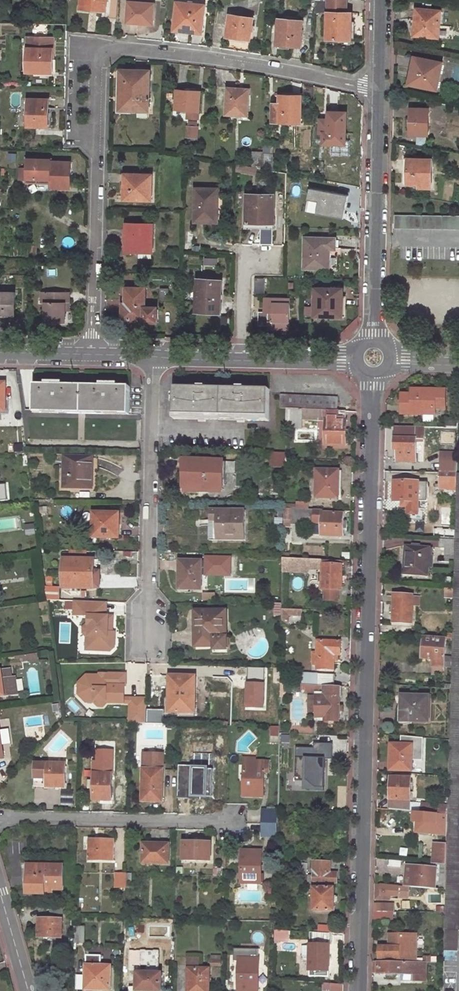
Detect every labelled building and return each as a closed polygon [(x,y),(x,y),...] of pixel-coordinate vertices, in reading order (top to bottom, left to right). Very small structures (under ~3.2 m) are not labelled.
[(107,0),(79,0),(78,6),(105,11),(107,0)] [(208,5),(186,0),(179,0),(173,26),(202,33),(208,5)] [(150,25),(152,4),(128,2),(126,23),(150,25)] [(328,3),(327,17),(326,43),(350,44),(351,19),(346,18),(346,4),(328,3)] [(438,36),(440,11),(416,8),(413,34),(438,36)] [(250,40),(254,16),(231,12),(227,36),(250,40)] [(299,46),(303,20),(278,17),(275,43),(299,46)] [(51,72),(52,37),(26,36),(25,71),(51,72)] [(437,89),(441,61),(414,57),(409,85),(437,89)] [(149,110),(150,70),(120,69),(119,109),(149,110)] [(247,115),(248,89),(227,88),(226,114),(247,115)] [(202,110),(202,92),(179,91),(178,109),(192,110),(202,110)] [(301,122),(301,95),(278,94),(277,122),(301,122)] [(47,127),(48,99),(19,98),(18,126),(47,127)] [(428,135),(429,109),(410,108),(410,134),(428,135)] [(345,144),(346,112),(328,112),(328,132),(323,132),(323,143),(345,144)] [(201,138),(201,127),(190,127),(190,138),(201,138)] [(262,151),(252,151),(251,167),(262,169),(262,151)] [(431,186),(432,158),(405,157),(404,186),(431,186)] [(70,187),(70,162),(51,162),(51,159),(26,158),(26,168),(18,168),(18,178),(26,178),(50,178),(50,182),(50,187),(70,187)] [(151,200),(152,174),(124,173),(124,199),(151,200)] [(217,221),(217,188),(195,188),(194,221),(217,221)] [(347,196),(308,189),(306,200),(317,202),(315,214),(342,220),(347,196)] [(272,229),(273,194),(247,193),(246,229),(272,229)] [(397,215),(397,230),(458,232),(458,217),(397,215)] [(152,252),(153,225),(127,224),(126,252),(152,252)] [(335,248),(335,238),(305,237),(305,267),(329,268),(329,249),(335,248)] [(221,312),(222,280),(199,279),(198,311),(221,312)] [(145,309),(146,289),(127,288),(127,292),(123,292),(122,320),(145,321),(145,323),(158,324),(158,309),(145,309)] [(338,289),(315,289),(315,316),(342,317),(342,294),(337,294),(338,289)] [(69,302),(69,292),(41,291),(41,302),(45,302),(44,321),(65,322),(65,310),(65,302),(69,302)] [(14,293),(0,293),(0,313),(4,313),(4,310),(14,310),(14,293)] [(290,329),(291,299),(266,298),(265,312),(260,312),(260,325),(270,325),(270,329),(290,329)] [(129,411),(129,387),(116,387),(99,386),(61,385),(46,385),(34,385),(33,409),(129,411)] [(271,416),(271,390),(176,387),(175,413),(271,416)] [(445,408),(445,389),(412,389),(412,393),(402,393),(402,413),(435,414),(435,408),(445,408)] [(335,411),(336,398),(279,396),(278,409),(286,409),(335,411)] [(325,443),(345,444),(346,411),(335,411),(286,409),(286,430),(301,430),(302,421),(325,422),(325,443)] [(424,426),(395,426),(395,449),(398,449),(398,461),(416,461),(416,439),(424,439),(424,426)] [(271,452),(270,466),(285,467),(286,453),(271,452)] [(457,452),(450,452),(450,461),(441,461),(441,473),(457,474),(457,452)] [(223,490),(224,461),(185,460),(184,489),(223,490)] [(90,492),(90,463),(64,462),(62,491),(90,492)] [(342,488),(342,471),(317,470),(316,497),(336,497),(337,488),(342,488)] [(441,490),(457,491),(457,474),(441,473),(441,490)] [(457,474),(457,491),(455,540),(455,547),(450,741),(448,815),(448,835),(447,844),(447,865),(447,878),(446,891),(445,950),(457,951),(458,931),(458,474),(457,474)] [(418,506),(419,481),(395,481),(394,501),(403,501),(403,505),(418,506)] [(290,523),(313,524),(313,510),(284,509),(284,519),(291,520),(290,523)] [(245,541),(246,510),(211,510),(211,521),(217,522),(217,540),(245,541)] [(313,510),(313,524),(322,524),(322,513),(322,510),(313,510)] [(343,536),(344,514),(322,513),(322,524),(322,535),(343,536)] [(120,539),(120,514),(95,514),(94,539),(120,539)] [(455,540),(441,539),(440,546),(455,547),(455,540)] [(429,576),(431,547),(406,546),(405,574),(429,576)] [(320,555),(320,547),(306,547),(305,555),(320,555)] [(231,557),(206,557),(205,575),(231,576),(231,557)] [(299,564),(299,572),(307,573),(307,568),(307,560),(289,559),(289,563),(299,564)] [(94,589),(95,561),(65,560),(64,588),(94,589)] [(317,576),(317,582),(321,582),(321,590),(325,590),(325,600),(336,601),(337,591),(339,591),(340,561),(307,560),(307,568),(322,569),(321,576),(317,576)] [(202,590),(203,562),(181,561),(180,589),(202,590)] [(413,623),(415,596),(396,594),(394,621),(413,623)] [(102,602),(75,601),(74,615),(88,616),(88,624),(87,624),(83,627),(83,633),(86,636),(90,636),(90,647),(93,650),(111,651),(114,648),(115,637),(111,637),(111,632),(112,632),(113,616),(106,616),(101,616),(102,602)] [(280,610),(280,624),(300,624),(300,610),(280,610)] [(227,640),(228,612),(197,612),(196,648),(215,648),(215,640),(227,640)] [(434,663),(445,663),(445,638),(423,636),(423,647),(428,647),(429,656),(434,656),(434,663)] [(340,654),(340,641),(316,640),(316,654),(313,654),(312,664),(316,664),(316,668),(335,669),(336,654),(340,654)] [(31,654),(32,660),(32,662),(39,662),(38,653),(31,654)] [(4,696),(13,695),(17,694),(15,678),(2,680),(1,671),(0,671),(0,696),(4,696)] [(335,685),(336,673),(319,672),(319,674),(312,674),(311,683),(315,684),(335,685)] [(86,701),(94,701),(94,698),(87,698),(81,692),(82,683),(88,678),(106,678),(106,676),(106,673),(100,673),(100,675),(87,674),(78,682),(78,693),(86,701)] [(126,686),(126,674),(109,673),(106,676),(106,678),(88,678),(82,683),(81,692),(87,698),(94,698),(94,701),(94,702),(98,705),(103,705),(106,702),(124,703),(124,698),(125,686),(126,686)] [(196,712),(196,677),(169,677),(169,712),(196,712)] [(317,718),(340,720),(342,686),(335,685),(315,684),(314,691),(319,691),(319,696),(318,711),(317,718)] [(312,695),(311,710),(318,711),(319,696),(312,695)] [(427,724),(429,698),(403,697),(401,723),(427,724)] [(129,722),(146,723),(147,698),(130,698),(130,703),(129,722)] [(299,792),(321,792),(321,759),(330,759),(331,744),(312,744),(312,748),(293,748),(292,783),(299,783),(299,792)] [(409,771),(412,747),(391,745),(389,770),(409,771)] [(143,753),(143,768),(142,800),(162,801),(163,753),(143,753)] [(243,794),(263,795),(264,773),(269,773),(269,763),(244,762),(243,794)] [(65,764),(34,763),(34,785),(44,785),(44,777),(46,777),(46,785),(65,786),(65,764)] [(210,802),(210,769),(191,768),(190,801),(210,802)] [(111,800),(111,773),(94,773),(93,799),(111,800)] [(407,811),(410,780),(390,778),(387,809),(407,811)] [(277,809),(264,809),(263,822),(277,822),(277,809)] [(414,822),(436,825),(436,834),(448,835),(448,815),(415,812),(414,822)] [(263,835),(276,835),(277,822),(263,822),(263,835)] [(337,829),(337,837),(347,837),(347,829),(337,829)] [(113,859),(114,839),(90,839),(90,859),(113,859)] [(211,860),(211,841),(185,841),(184,860),(211,860)] [(169,862),(170,842),(143,842),(143,861),(169,862)] [(447,844),(435,844),(434,864),(447,865),(447,844)] [(261,882),(262,850),(242,849),(242,882),(261,882)] [(330,873),(330,862),(314,861),(313,875),(300,874),(299,881),(337,884),(337,873),(330,873)] [(64,889),(64,866),(28,866),(29,894),(46,894),(46,889),(64,889)] [(437,890),(438,869),(415,867),(413,887),(437,890)] [(126,872),(116,872),(115,887),(126,887),(126,872)] [(380,894),(407,896),(408,887),(407,887),(380,884),(380,894)] [(334,910),(335,887),(315,886),(314,910),(334,910)] [(62,938),(63,919),(39,919),(39,937),(62,938)] [(344,927),(318,925),(318,932),(330,933),(344,934),(344,927)] [(85,943),(86,926),(75,926),(75,943),(85,943)] [(285,940),(285,930),(274,929),(274,940),(285,940)] [(310,976),(329,976),(330,933),(318,932),(310,932),(310,976)] [(413,963),(414,934),(395,934),(394,947),(387,947),(377,947),(377,957),(385,957),(395,957),(395,962),(413,963)] [(111,989),(112,965),(103,965),(101,965),(100,955),(87,955),(86,989),(111,989)] [(259,958),(240,957),(238,990),(250,990),(258,990),(259,958)] [(385,962),(373,962),(373,974),(401,974),(401,981),(426,982),(427,963),(413,963),(395,962),(385,962)] [(209,968),(188,967),(187,990),(209,990),(209,968)] [(163,973),(138,972),(137,990),(151,990),(162,990),(163,973)]
